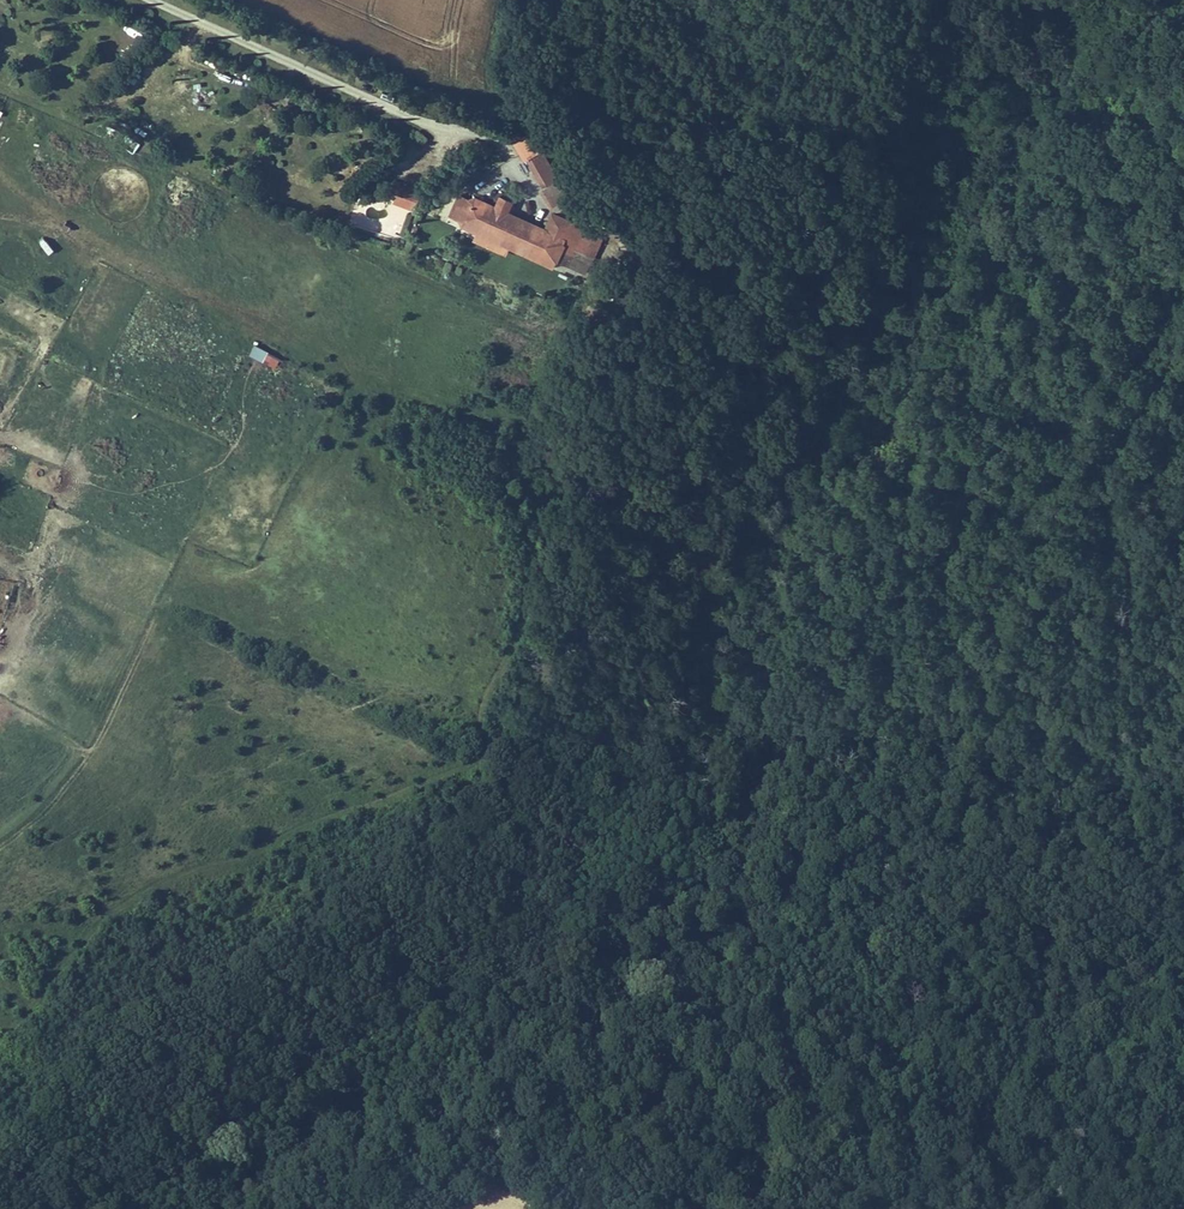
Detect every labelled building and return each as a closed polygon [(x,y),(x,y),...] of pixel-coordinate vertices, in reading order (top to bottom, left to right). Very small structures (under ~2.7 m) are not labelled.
[(201,60),(199,66),(214,70),(216,64),(201,60)] [(126,134),(120,143),(132,152),(139,143),(126,134)] [(529,137),(519,144),(538,173),(549,167),(529,137)] [(390,201),(412,211),(420,192),(399,182),(390,201)] [(453,218),(474,225),(477,217),(537,240),(534,248),(550,254),(556,236),(567,240),(571,229),(568,228),(570,223),(562,220),(565,212),(566,209),(545,201),(539,218),(500,203),(504,191),(492,186),(487,197),(472,192),(470,195),(456,189),(448,210),(455,213),(453,218)] [(562,220),(570,223),(573,214),(565,212),(562,220)] [(477,217),(474,225),(534,248),(537,240),(477,217)] [(590,293),(611,296),(613,283),(592,280),(590,293)] [(97,305),(95,312),(108,316),(110,309),(97,305)] [(248,355),(275,366),(279,356),(252,345),(248,355)]
